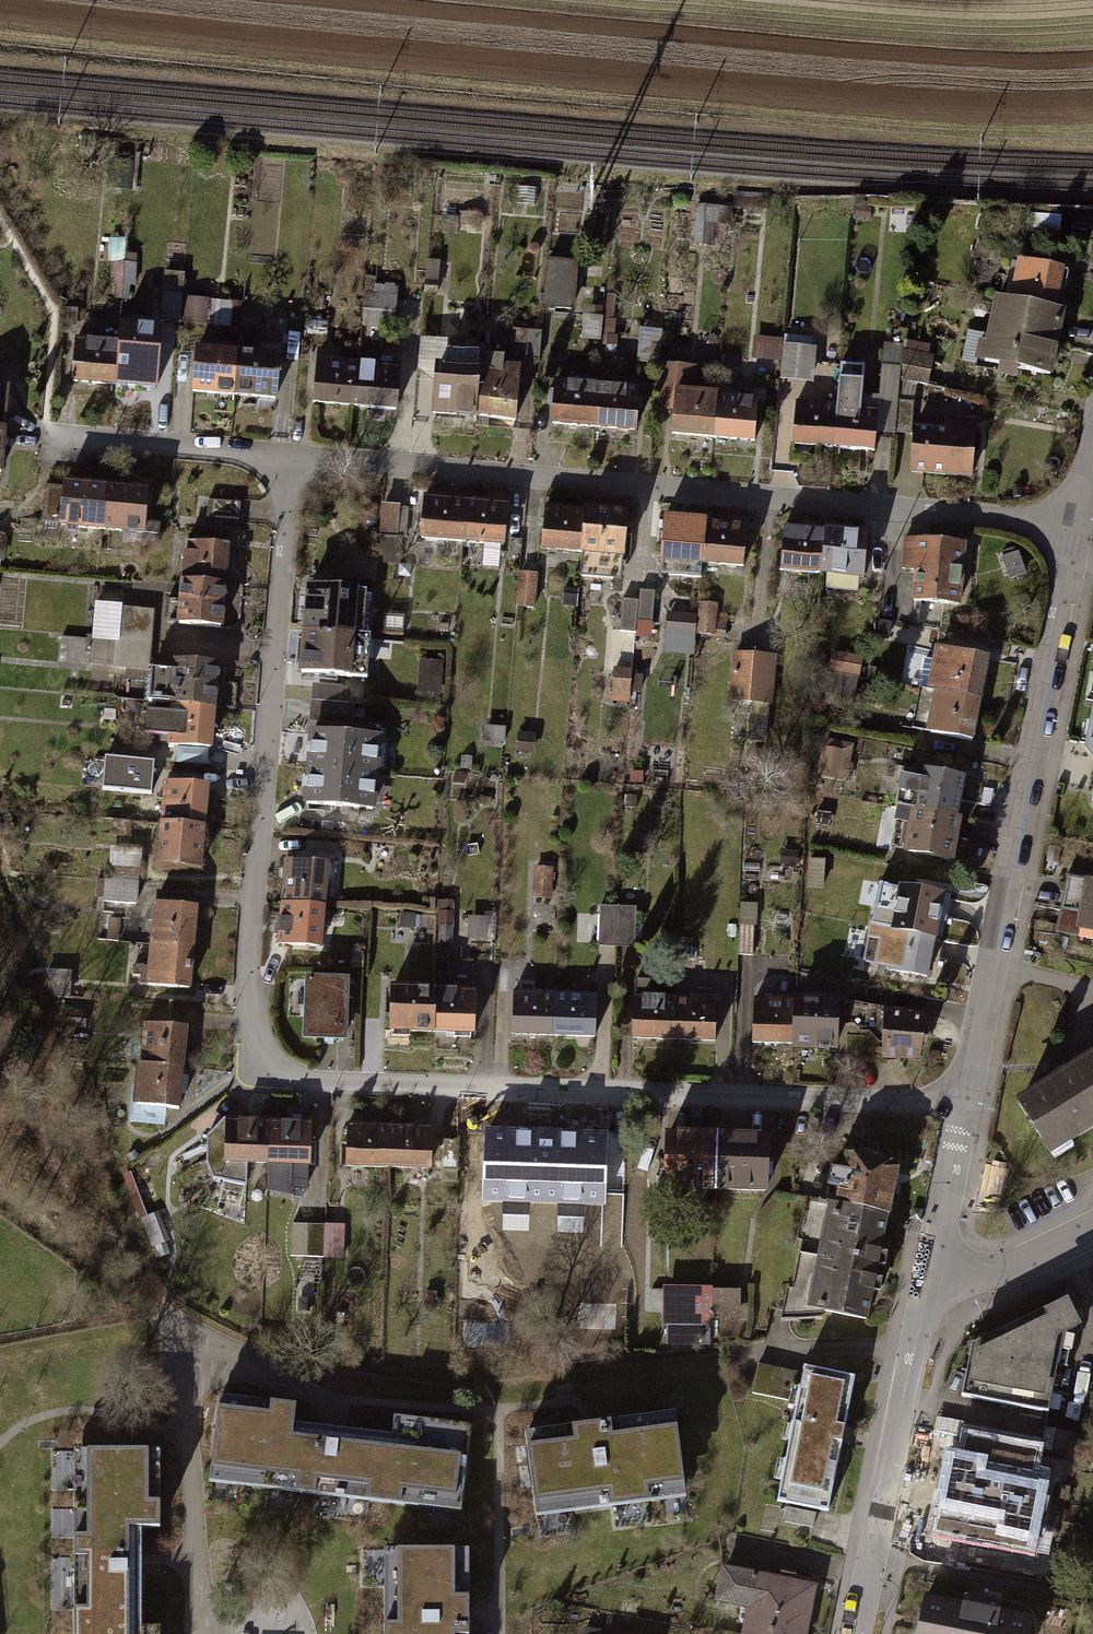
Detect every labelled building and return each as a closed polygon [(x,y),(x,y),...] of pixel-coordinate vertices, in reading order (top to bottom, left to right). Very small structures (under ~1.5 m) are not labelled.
[(853,201),(853,217),(864,217),(865,201),(853,201)] [(695,205),(692,245),(710,246),(712,223),(731,224),(733,208),(695,205)] [(1024,231),(1049,232),(1050,218),(1025,217),(1024,231)] [(979,239),(992,241),(996,220),(983,218),(979,239)] [(1018,261),(1011,302),(1051,309),(1058,269),(1018,261)] [(571,265),(545,262),(541,306),(567,308),(571,265)] [(371,286),(371,297),(391,298),(391,287),(371,286)] [(179,321),(182,297),(160,295),(158,319),(179,321)] [(388,326),(391,298),(371,297),(361,296),(359,324),(388,326)] [(207,300),(182,297),(179,321),(205,324),(207,300)] [(1058,311),(1051,309),(1011,302),(992,298),(980,360),(1046,372),(1058,311)] [(235,320),(236,305),(228,304),(227,320),(235,320)] [(255,319),(239,318),(238,332),(254,333),(255,319)] [(535,359),(537,331),(523,330),(521,358),(535,359)] [(778,380),(810,383),(813,348),(806,348),(807,337),(781,335),(778,380)] [(756,336),(754,357),(775,359),(777,338),(756,336)] [(71,381),(109,383),(112,343),(75,340),(71,381)] [(154,347),(112,343),(109,383),(151,387),(154,347)] [(187,391),(229,395),(232,353),(211,351),(212,344),(203,343),(203,350),(191,349),(187,391)] [(430,412),(470,415),(474,355),(443,352),(442,370),(433,369),(430,412)] [(898,379),(923,385),(927,359),(900,352),(898,379)] [(276,357),(232,353),(229,395),(272,399),(276,357)] [(500,356),(474,355),(470,415),(513,418),(516,370),(499,368),(500,356)] [(310,403),(348,407),(352,364),(311,360),(310,403)] [(671,390),(690,391),(692,365),(658,363),(654,409),(670,410),(671,390)] [(394,366),(352,364),(348,407),(392,409),(394,366)] [(836,365),(833,406),(829,448),(869,452),(871,436),(873,408),(858,407),(859,396),(861,367),(836,365)] [(889,437),(890,431),(892,400),(895,368),(879,367),(876,398),(859,396),(858,407),(873,408),(871,436),(889,437)] [(548,423),(590,426),(593,384),(550,381),(549,391),(545,390),(544,399),(549,400),(548,423)] [(635,388),(593,384),(590,426),(631,430),(635,388)] [(668,434),(709,437),(712,393),(690,391),(671,390),(670,410),(668,434)] [(753,397),(712,393),(709,437),(750,440),(753,397)] [(908,402),(892,400),(890,431),(905,433),(908,402)] [(787,445),(829,448),(833,406),(791,403),(787,445)] [(942,431),(912,430),(910,474),(968,477),(970,418),(943,417),(942,431)] [(55,527),(97,530),(100,486),(60,484),(60,490),(42,488),(39,520),(55,521),(55,527)] [(144,489),(100,486),(97,530),(141,533),(144,489)] [(417,539),(457,542),(461,499),(420,496),(417,539)] [(504,502),(461,499),(457,542),(501,545),(504,502)] [(237,519),(238,503),(206,500),(204,516),(237,519)] [(537,549),(578,553),(582,509),(541,506),(537,549)] [(393,536),(395,508),(379,507),(378,535),(393,536)] [(622,513),(582,509),(578,553),(576,575),(608,578),(610,554),(619,555),(622,513)] [(697,575),(698,562),(701,520),(660,517),(657,559),(667,559),(666,573),(697,575)] [(742,523),(701,520),(698,562),(739,565),(742,523)] [(774,570),(818,574),(822,531),(779,527),(774,570)] [(864,535),(822,531),(818,574),(860,578),(864,535)] [(902,571),(913,571),(914,540),(904,540),(902,571)] [(913,571),(911,601),(956,604),(960,543),(914,540),(913,571)] [(181,557),(179,582),(221,586),(225,545),(183,541),(182,550),(177,549),(177,556),(181,557)] [(531,608),(533,574),(515,573),(512,607),(531,608)] [(217,628),(221,586),(179,582),(177,601),(162,600),(161,615),(176,616),(176,624),(217,628)] [(304,589),(301,632),(364,637),(367,594),(304,589)] [(652,592),(635,591),(634,601),(633,621),(650,622),(652,592)] [(633,621),(634,601),(617,600),(614,632),(631,634),(633,621)] [(711,604),(698,603),(696,634),(720,636),(721,620),(710,619),(711,604)] [(92,606),(90,637),(145,641),(148,610),(92,606)] [(368,637),(364,637),(301,632),(299,672),(365,677),(368,637)] [(143,668),(145,641),(90,637),(88,659),(110,661),(109,666),(143,668)] [(932,649),(924,691),(975,700),(982,658),(932,649)] [(859,676),(862,657),(831,651),(828,670),(859,676)] [(726,700),(748,701),(751,655),(730,653),(726,700)] [(770,656),(751,655),(748,701),(766,703),(770,656)] [(438,694),(441,660),(421,658),(417,691),(438,694)] [(147,702),(166,703),(210,706),(213,665),(169,662),(168,671),(149,669),(147,702)] [(627,671),(610,670),(608,690),(626,691),(627,671)] [(823,674),(819,693),(848,699),(852,680),(823,674)] [(310,685),(309,701),(337,703),(339,687),(310,685)] [(968,740),(975,700),(924,691),(919,690),(913,722),(929,725),(927,732),(968,740)] [(337,703),(309,701),(307,721),(350,725),(352,705),(337,703)] [(208,747),(210,706),(166,703),(166,713),(142,711),(140,733),(165,734),(164,744),(208,747)] [(1083,745),(1090,754),(1092,756),(1092,704),(1083,745)] [(760,716),(746,716),(743,739),(757,740),(760,716)] [(309,733),(306,768),(373,773),(375,739),(309,733)] [(526,753),(528,734),(513,733),(511,752),(526,753)] [(818,772),(834,774),(837,754),(821,752),(818,772)] [(148,794),(151,763),(104,758),(101,790),(148,794)] [(890,805),(897,807),(954,818),(962,775),(918,767),(916,777),(896,774),(890,805)] [(369,810),(373,773),(306,768),(303,805),(369,810)] [(160,799),(157,825),(200,829),(204,786),(161,782),(160,792),(155,791),(155,799),(160,799)] [(947,857),(954,818),(897,807),(891,839),(905,841),(904,849),(947,857)] [(197,872),(200,829),(157,825),(154,868),(197,872)] [(280,861),(277,903),(319,906),(321,879),(330,879),(332,856),(301,853),(300,863),(280,861)] [(104,880),(134,882),(135,867),(105,865),(104,880)] [(555,900),(558,868),(535,866),(532,898),(555,900)] [(1063,878),(1057,910),(1078,914),(1075,928),(1092,931),(1092,884),(1063,878)] [(133,903),(134,882),(104,880),(100,880),(99,901),(133,903)] [(897,888),(890,929),(930,937),(933,919),(940,921),(944,897),(897,888)] [(451,954),(451,901),(437,900),(436,954),(451,954)] [(149,902),(146,944),(189,947),(192,906),(149,902)] [(316,946),(319,906),(277,903),(274,943),(316,946)] [(594,904),(593,946),(612,947),(614,905),(594,904)] [(633,906),(614,905),(612,947),(631,948),(633,906)] [(735,953),(748,953),(749,925),(736,924),(735,953)] [(929,941),(930,937),(890,929),(883,969),(924,977),(927,957),(934,958),(937,942),(929,941)] [(185,990),(189,947),(146,944),(144,964),(129,963),(128,977),(144,978),(144,987),(185,990)] [(65,996),(67,972),(48,971),(56,997),(65,996)] [(343,981),(305,980),(305,1037),(342,1037),(343,981)] [(453,988),(428,988),(428,1031),(469,1031),(469,990),(463,990),(463,980),(453,980),(453,988)] [(628,1038),(669,1039),(670,996),(649,996),(649,983),(630,983),(628,1038)] [(509,1034),(547,1035),(548,992),(526,992),(527,984),(520,984),(520,992),(510,992),(509,1034)] [(388,1031),(428,1031),(428,988),(388,988),(388,1031)] [(574,993),(548,992),(547,1035),(591,1036),(591,995),(581,995),(581,990),(574,989),(574,993)] [(695,997),(670,996),(669,1039),(711,1041),(712,998),(704,998),(704,990),(695,989),(695,997)] [(813,1002),(790,1001),(789,1043),(830,1044),(831,1003),(823,1003),(823,997),(814,997),(813,1002)] [(748,1042),(789,1043),(790,1001),(749,1001),(748,1042)] [(881,1029),(881,1010),(841,1003),(841,1022),(851,1022),(853,1024),(856,1024),(861,1029),(873,1030),(881,1029)] [(874,1039),(880,1039),(881,1056),(914,1056),(916,1044),(921,1043),(923,1034),(918,1033),(921,1018),(881,1010),(881,1029),(873,1030),(874,1039)] [(67,1026),(82,1026),(80,1012),(64,1011),(67,1026)] [(140,1021),(136,1065),(178,1069),(182,1025),(140,1021)] [(1015,1101),(1049,1158),(1069,1147),(1064,1138),(1092,1121),(1092,1055),(1015,1101)] [(174,1110),(178,1069),(136,1065),(132,1106),(156,1108),(174,1110)] [(154,1124),(156,1108),(132,1106),(127,1105),(126,1122),(154,1124)] [(264,1164),(265,1121),(225,1121),(225,1117),(219,1117),(204,1137),(204,1166),(210,1179),(244,1186),(243,1161),(264,1164)] [(305,1123),(265,1121),(264,1164),(301,1165),(304,1165),(305,1123)] [(342,1166),(383,1166),(384,1123),(343,1123),(342,1166)] [(426,1124),(384,1123),(383,1166),(425,1167),(425,1140),(426,1124)] [(481,1181),(536,1182),(538,1134),(522,1133),(522,1128),(482,1127),(481,1181)] [(555,1134),(538,1134),(536,1182),(591,1184),(593,1131),(555,1130),(555,1134)] [(662,1188),(711,1189),(713,1136),(663,1135),(662,1188)] [(762,1137),(713,1136),(711,1189),(761,1190),(762,1137)] [(452,1140),(425,1140),(425,1167),(451,1168),(452,1140)] [(828,1172),(822,1201),(881,1213),(885,1213),(894,1166),(867,1161),(869,1150),(857,1148),(855,1158),(841,1156),(838,1174),(828,1172)] [(301,1183),(301,1165),(264,1164),(265,1190),(293,1197),(301,1183)] [(873,1251),(881,1213),(822,1201),(815,1200),(810,1224),(808,1224),(804,1241),(799,1240),(789,1291),(793,1292),(791,1305),(861,1318),(866,1291),(873,1292),(876,1278),(870,1277),(872,1265),(880,1266),(883,1253),(873,1251)] [(159,1240),(150,1216),(138,1220),(148,1244),(159,1240)] [(320,1225),(288,1225),(288,1257),(320,1257),(320,1225)] [(627,1241),(596,1240),(595,1273),(625,1274),(627,1241)] [(731,1289),(708,1290),(708,1315),(731,1314),(731,1289)] [(680,1315),(708,1315),(708,1290),(679,1290),(680,1315)] [(1049,1310),(966,1349),(956,1395),(999,1403),(1043,1413),(1059,1332),(1072,1325),(1059,1299),(1046,1305),(1049,1310)] [(746,1391),(792,1400),(797,1372),(751,1363),(746,1391)] [(792,1400),(772,1500),(823,1510),(850,1376),(799,1366),(797,1372),(792,1400)] [(204,1482),(459,1511),(469,1425),(392,1416),(390,1434),(323,1427),(292,1424),(294,1404),(214,1395),(204,1482)] [(522,1434),(533,1514),(680,1494),(669,1414),(585,1426),(522,1434)] [(1048,1473),(1034,1470),(1038,1449),(966,1437),(962,1457),(949,1455),(936,1530),(1034,1547),(1048,1473)] [(71,1450),(71,1633),(158,1633),(158,1626),(139,1626),(139,1559),(139,1526),(157,1526),(157,1451),(71,1450)] [(779,1522),(806,1528),(809,1511),(782,1505),(779,1522)] [(383,1550),(383,1633),(466,1633),(466,1614),(466,1550),(383,1550)] [(740,1633),(799,1633),(808,1587),(787,1583),(789,1575),(777,1572),(775,1580),(719,1570),(713,1600),(741,1605),(737,1622),(742,1623),(740,1633)] [(914,1633),(1023,1633),(1026,1617),(993,1612),(995,1602),(959,1596),(958,1605),(921,1598),(914,1633)]
